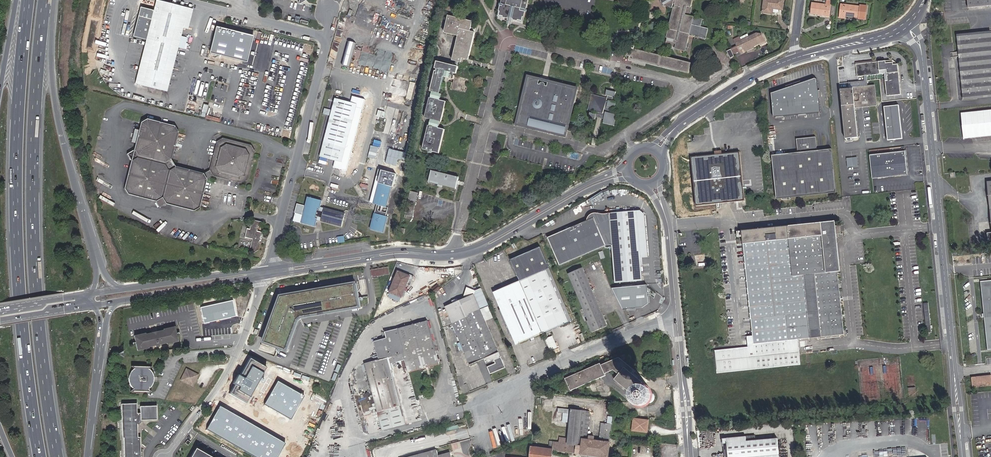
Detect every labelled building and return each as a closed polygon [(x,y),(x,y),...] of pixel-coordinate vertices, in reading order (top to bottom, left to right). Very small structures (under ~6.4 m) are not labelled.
[(193,9),(158,0),(157,0),(154,10),(141,7),(135,26),(138,31),(136,37),(146,40),(135,83),(166,91),(177,47),(184,49),(187,37),(180,36),(183,28),(188,29),(193,9)] [(501,6),(506,7),(504,12),(509,13),(510,12),(511,12),(514,12),(514,13),(515,14),(519,15),(521,11),(526,12),(528,3),(526,3),(527,0),(502,0),(501,6)] [(662,1),(663,2),(665,5),(664,6),(667,7),(668,8),(670,7),(673,8),(674,4),(676,4),(667,38),(676,40),(675,42),(677,43),(675,49),(685,51),(689,34),(706,38),(708,29),(700,27),(702,19),(689,16),(693,0),(692,0),(662,0),(662,1)] [(763,12),(772,13),(773,8),(782,9),(783,0),(764,0),(763,12)] [(826,0),(826,4),(812,2),(810,13),(830,16),(832,1),(826,0)] [(860,5),(860,7),(841,4),(839,17),(845,18),(846,15),(859,17),(859,18),(866,19),(868,5),(860,5)] [(470,31),(473,22),(449,16),(444,33),(458,36),(452,60),(457,61),(455,66),(437,62),(435,69),(437,69),(436,71),(435,71),(430,92),(432,93),(431,98),(430,98),(425,119),(431,120),(430,126),(428,126),(423,149),(439,153),(445,130),(439,128),(440,122),(441,123),(446,102),(440,101),(442,95),(440,94),(444,77),(453,79),(454,74),(457,74),(459,67),(458,67),(459,62),(461,62),(463,58),(469,60),(475,33),(470,31)] [(252,37),(215,28),(209,53),(246,62),(252,37)] [(741,38),(740,36),(734,39),(737,45),(740,51),(752,45),(752,46),(760,43),(761,45),(766,42),(762,34),(756,33),(749,37),(748,35),(741,38)] [(964,98),(990,95),(990,33),(958,37),(964,98)] [(342,64),(350,67),(357,43),(348,41),(342,64)] [(752,46),(752,45),(740,51),(741,53),(753,47),(752,46)] [(689,73),(691,63),(629,48),(627,56),(633,57),(633,59),(687,72),(687,73),(689,73)] [(901,95),(898,65),(893,61),(856,65),(857,77),(885,74),(887,97),(901,95)] [(553,85),(571,89),(572,87),(544,80),(529,77),(518,123),(534,127),(535,125),(533,124),(532,125),(520,123),(531,79),(540,82),(539,83),(541,84),(542,83),(542,82),(543,82),(544,81),(546,81),(547,81),(548,82),(549,82),(550,83),(550,84),(551,86),(553,86),(553,85)] [(814,78),(770,93),(773,117),(820,113),(817,80),(814,78)] [(552,130),(566,134),(577,88),(572,87),(571,89),(553,85),(553,86),(551,86),(550,84),(550,83),(549,82),(548,82),(547,81),(546,81),(544,81),(543,82),(542,82),(542,83),(541,84),(539,83),(540,82),(531,79),(520,123),(532,125),(533,124),(535,125),(534,127),(549,131),(550,128),(552,129),(552,130)] [(855,108),(855,105),(876,103),(875,86),(841,90),(845,138),(858,137),(855,108)] [(608,96),(607,100),(593,96),(590,110),(597,112),(596,114),(590,112),(589,117),(595,119),(596,116),(604,119),(604,121),(613,124),(615,114),(611,113),(612,108),(614,109),(616,102),(612,101),(613,97),(614,97),(616,92),(607,90),(606,95),(608,96)] [(335,166),(341,168),(357,105),(359,106),(361,105),(362,101),(361,99),(357,98),(355,99),(354,103),(336,98),(320,156),(337,161),(335,166)] [(899,105),(884,107),(887,141),(903,139),(899,105)] [(962,113),(965,138),(990,136),(990,110),(962,113)] [(171,129),(149,124),(150,120),(147,120),(142,123),(135,151),(139,157),(133,161),(126,188),(129,193),(132,194),(133,191),(155,196),(154,199),(157,200),(162,197),(164,198),(167,203),(195,209),(200,206),(207,178),(204,174),(175,166),(170,170),(166,163),(170,160),(177,131),(175,127),(172,126),(171,129)] [(150,120),(149,124),(171,129),(172,126),(150,120)] [(818,151),(816,137),(797,139),(798,153),(772,156),(777,199),(837,193),(833,149),(818,151)] [(223,139),(218,142),(211,169),(214,174),(226,177),(226,175),(230,176),(230,178),(241,181),(246,178),(253,150),(250,145),(223,139)] [(908,175),(905,151),(870,155),(872,179),(908,175)] [(698,203),(694,159),(738,154),(742,198),(745,201),(740,152),(691,157),(696,206),(698,203)] [(738,154),(694,159),(698,203),(742,198),(738,154)] [(399,174),(401,159),(389,157),(387,172),(399,174)] [(848,167),(858,166),(857,157),(846,158),(848,167)] [(175,166),(170,160),(166,163),(170,170),(175,166)] [(214,174),(211,169),(204,174),(207,178),(214,174)] [(456,189),(459,177),(432,171),(429,182),(456,189)] [(382,206),(387,207),(392,186),(379,183),(373,204),(377,205),(382,206)] [(132,194),(154,199),(155,196),(133,191),(132,194)] [(418,193),(410,191),(408,199),(416,201),(418,193)] [(321,211),(320,209),(322,201),(308,197),(302,223),(316,226),(318,218),(319,217),(322,218),(321,221),(342,226),(345,213),(325,208),(324,211),(321,211)] [(405,214),(412,216),(416,201),(408,199),(405,214)] [(371,229),(384,233),(388,217),(386,216),(387,212),(381,210),(380,215),(375,213),(371,229)] [(642,213),(638,210),(607,213),(609,230),(606,231),(607,244),(610,243),(611,246),(615,283),(642,280),(639,254),(647,253),(642,213)] [(609,230),(607,213),(603,214),(596,213),(592,214),(590,216),(588,219),(588,221),(548,238),(561,266),(606,246),(611,246),(610,243),(607,244),(606,231),(609,230)] [(252,219),(250,229),(247,228),(244,237),(252,239),(249,251),(254,252),(258,249),(260,242),(259,242),(259,240),(260,240),(261,237),(260,237),(260,235),(262,236),(262,232),(257,230),(259,221),(252,219)] [(837,234),(841,233),(839,221),(742,231),(745,257),(738,258),(738,261),(745,261),(753,336),(747,336),(748,347),(715,351),(717,373),(800,365),(798,347),(800,347),(799,341),(844,336),(838,271),(840,271),(837,234)] [(520,342),(542,333),(572,320),(540,247),(510,260),(517,276),(519,281),(505,287),(498,290),(506,308),(501,310),(511,335),(516,333),(520,342)] [(709,260),(705,260),(705,261),(696,262),(697,271),(706,270),(707,271),(710,271),(709,260)] [(372,276),(390,275),(389,267),(371,269),(372,276)] [(592,332),(606,326),(582,269),(568,274),(588,321),(587,322),(592,332)] [(403,272),(402,274),(398,272),(389,292),(401,297),(407,283),(410,285),(414,276),(403,272)] [(981,281),(984,314),(982,314),(982,318),(985,318),(988,349),(990,349),(990,280),(981,281)] [(355,285),(282,297),(266,341),(286,350),(298,319),(300,317),(358,307),(355,285)] [(468,297),(445,307),(469,365),(484,359),(485,362),(493,359),(494,360),(495,363),(487,367),(490,374),(505,368),(485,321),(494,318),(481,289),(476,291),(467,288),(464,296),(468,297)] [(357,366),(352,373),(357,392),(355,393),(364,431),(369,434),(421,419),(409,372),(439,364),(427,321),(397,329),(403,353),(379,360),(357,366)] [(164,331),(164,332),(145,336),(145,335),(134,337),(137,352),(148,349),(148,348),(155,346),(156,348),(159,347),(159,346),(167,344),(167,345),(177,343),(174,329),(164,331)] [(387,338),(374,341),(379,360),(403,353),(397,329),(385,332),(387,338)] [(550,350),(557,347),(552,336),(545,339),(550,350)] [(634,370),(619,358),(608,362),(612,371),(613,370),(618,374),(614,380),(632,394),(642,382),(632,373),(634,370)] [(266,368),(250,359),(229,394),(245,403),(266,368)] [(608,362),(601,365),(605,374),(612,371),(608,362)] [(601,365),(600,363),(586,370),(584,385),(605,376),(605,374),(601,365)] [(871,364),(871,376),(883,376),(883,364),(871,364)] [(146,371),(149,368),(128,367),(131,370),(130,371),(128,373),(127,374),(126,376),(126,378),(125,380),(126,382),(126,384),(127,386),(127,387),(129,389),(130,390),(127,393),(149,393),(145,390),(147,389),(148,388),(149,386),(150,384),(150,383),(150,381),(150,379),(150,377),(149,375),(149,374),(148,372),(146,371)] [(570,391),(584,385),(586,370),(565,379),(570,391)] [(196,380),(197,376),(186,371),(181,382),(192,387),(194,383),(196,380)] [(990,385),(990,375),(972,378),(973,387),(990,385)] [(303,396),(277,382),(264,405),(290,419),(303,396)] [(645,392),(644,392),(643,393),(643,394),(642,394),(642,395),(642,396),(642,397),(642,398),(642,399),(642,400),(643,401),(644,402),(644,403),(645,403),(646,403),(647,404),(648,404),(649,404),(650,403),(651,403),(652,402),(653,402),(653,401),(654,400),(654,399),(655,398),(655,397),(654,396),(654,395),(654,394),(653,393),(653,392),(652,392),(651,391),(650,391),(649,391),(648,391),(647,391),(646,391),(645,392)] [(143,453),(141,453),(141,438),(138,438),(138,425),(139,425),(141,422),(141,421),(157,420),(157,407),(140,407),(141,413),(138,413),(137,404),(122,405),(123,439),(124,439),(125,456),(143,456),(143,453)] [(219,406),(206,430),(254,456),(277,456),(285,443),(219,406)] [(580,411),(570,410),(568,432),(567,443),(575,444),(577,444),(580,411)] [(582,445),(583,439),(586,439),(589,412),(580,411),(577,444),(582,445)] [(582,445),(581,453),(608,456),(610,437),(612,417),(607,417),(607,423),(601,423),(600,441),(594,440),(594,437),(589,436),(589,439),(586,439),(583,439),(582,445)] [(634,431),(648,433),(650,421),(635,419),(634,431)] [(727,443),(728,456),(787,456),(787,449),(779,449),(778,437),(774,434),(723,438),(723,443),(727,443)] [(549,449),(542,448),(531,447),(530,456),(552,456),(553,450),(574,452),(575,444),(567,443),(566,443),(567,438),(560,438),(559,442),(550,441),(549,449)] [(575,444),(574,452),(581,453),(582,445),(577,444),(575,444)] [(196,447),(190,456),(212,456),(196,447)]
